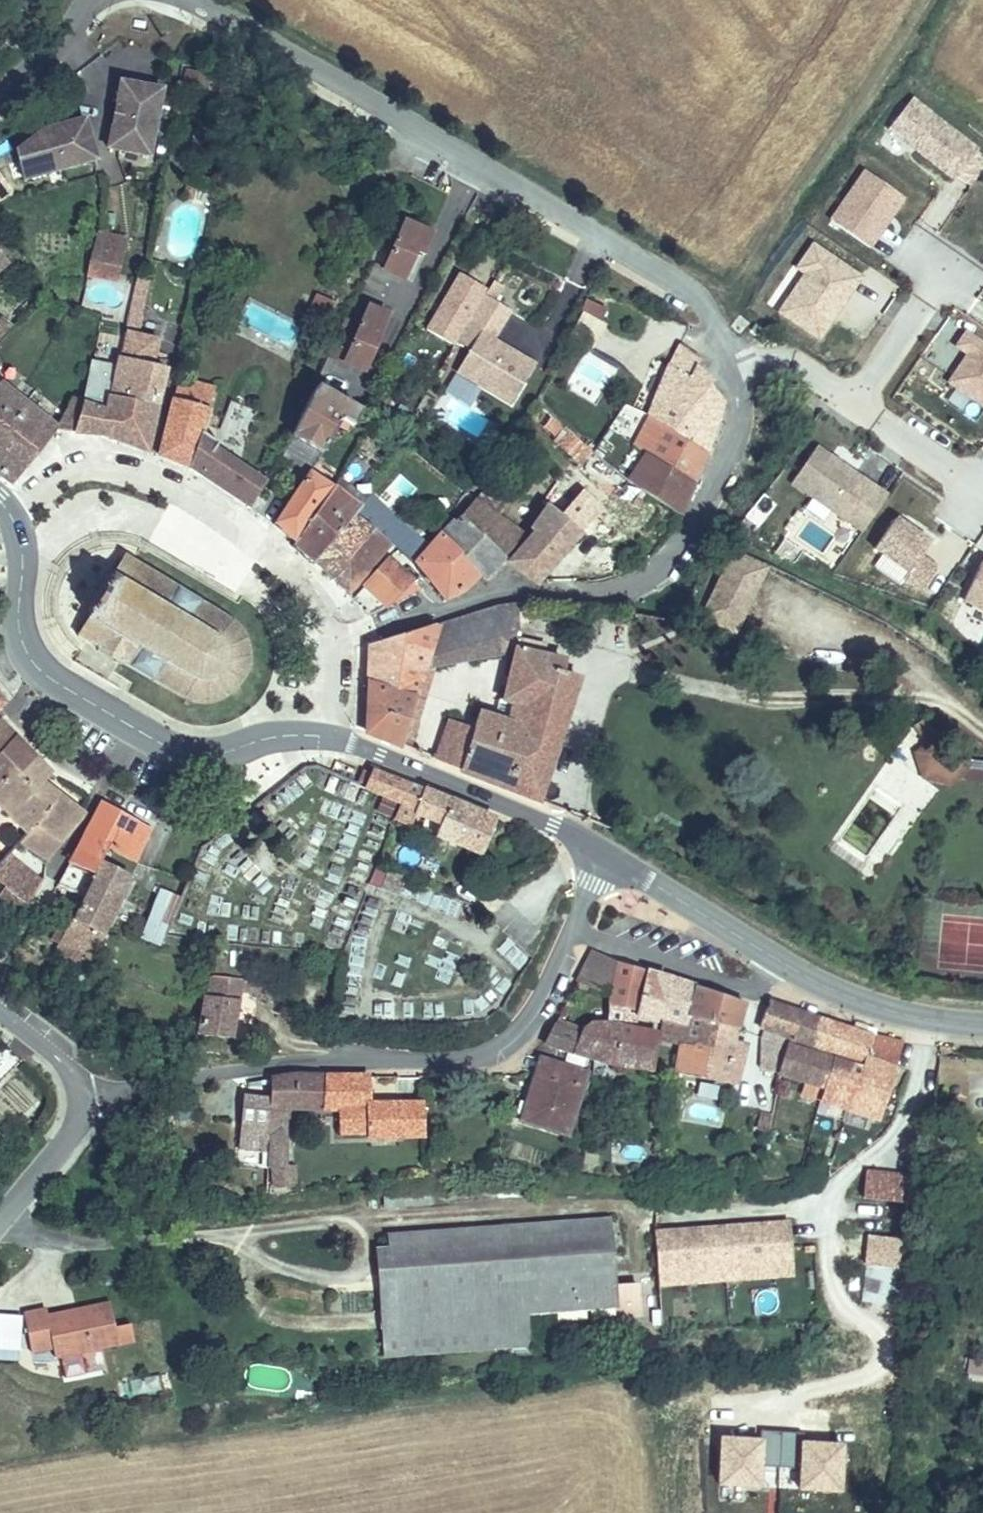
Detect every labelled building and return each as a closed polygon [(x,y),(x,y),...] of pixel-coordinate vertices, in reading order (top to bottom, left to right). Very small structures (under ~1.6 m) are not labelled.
[(142,73),(134,71),(131,87),(139,88),(142,73)] [(132,124),(128,139),(162,146),(176,80),(142,73),(139,88),(131,87),(124,122),(132,124)] [(970,188),(982,169),(982,161),(975,155),(977,153),(911,101),(888,130),(954,182),(957,178),(970,188)] [(103,110),(87,114),(90,122),(104,118),(103,110)] [(57,133),(34,140),(42,171),(114,151),(104,118),(90,122),(87,114),(54,124),(57,133)] [(132,124),(124,122),(121,137),(128,139),(132,124)] [(57,133),(54,124),(34,140),(57,133)] [(868,249),(903,199),(864,173),(830,223),(868,249)] [(939,227),(953,208),(940,198),(926,217),(939,227)] [(440,257),(451,237),(422,221),(397,265),(419,278),(433,252),(440,257)] [(135,236),(106,228),(91,282),(122,290),(135,236)] [(805,275),(779,313),(818,340),(845,299),(839,295),(843,289),(849,293),(859,279),(812,247),(796,270),(805,275)] [(839,295),(845,299),(849,293),(843,289),(839,295)] [(531,360),(488,338),(504,308),(476,293),(452,339),(466,346),(453,369),(509,400),(531,360)] [(610,310),(588,300),(579,318),(588,321),(602,326),(610,310)] [(379,374),(408,322),(386,309),(375,328),(370,336),(361,353),(356,362),(379,374)] [(375,328),(361,321),(357,329),(370,336),(375,328)] [(597,337),(602,326),(588,321),(584,331),(597,337)] [(761,330),(755,326),(751,332),(757,336),(761,330)] [(964,334),(955,348),(966,356),(947,384),(982,409),(982,347),(964,334)] [(356,362),(361,353),(348,345),(343,354),(356,362)] [(692,364),(671,347),(663,360),(659,368),(684,388),(697,399),(700,393),(705,386),(686,371),(692,364)] [(162,408),(165,409),(177,365),(128,350),(117,397),(135,402),(162,408)] [(587,352),(570,383),(598,399),(615,368),(587,352)] [(93,389),(102,390),(111,357),(103,355),(93,389)] [(211,389),(216,371),(197,365),(192,383),(211,389)] [(684,388),(659,368),(658,374),(651,415),(704,451),(712,431),(674,405),(684,388)] [(60,427),(0,379),(0,467),(17,481),(60,427)] [(274,481),(220,449),(224,443),(208,433),(220,391),(211,389),(192,383),(184,381),(166,453),(199,465),(239,492),(260,506),(274,481)] [(369,407),(327,384),(315,405),(300,437),(327,450),(330,444),(346,415),(361,421),(366,412),(369,407)] [(697,399),(684,388),(674,405),(712,431),(719,415),(722,408),(700,393),(697,399)] [(81,429),(108,431),(115,404),(106,402),(102,390),(93,389),(81,429)] [(108,431),(125,437),(135,402),(117,397),(115,404),(108,431)] [(125,437),(153,448),(162,408),(135,402),(125,437)] [(562,449),(574,437),(549,412),(536,424),(562,449)] [(367,424),(361,421),(346,415),(330,444),(349,453),(367,424)] [(656,445),(649,457),(691,484),(704,451),(651,415),(645,425),(661,435),(656,445)] [(639,434),(656,445),(661,435),(645,425),(639,434)] [(327,450),(300,437),(291,453),(318,467),(327,450)] [(790,485),(861,534),(886,497),(814,449),(790,485)] [(638,476),(682,506),(691,484),(649,457),(638,476)] [(338,480),(318,467),(283,520),(303,539),(338,480)] [(577,484),(565,472),(551,492),(557,498),(586,526),(602,507),(577,484)] [(368,499),(338,480),(303,539),(324,559),(368,499)] [(417,517),(377,487),(368,499),(324,559),(356,591),(381,563),(377,560),(398,532),(403,535),(417,517)] [(465,515),(452,530),(483,565),(492,573),(538,531),(490,494),(467,517),(465,515)] [(586,526),(557,498),(542,522),(551,528),(525,551),(548,574),(583,531),(586,526)] [(602,507),(586,526),(583,531),(610,558),(624,541),(613,531),(619,523),(602,507)] [(873,549),(907,574),(903,580),(921,592),(936,570),(919,557),(928,544),(893,520),(873,549)] [(483,565),(452,530),(427,556),(437,569),(457,594),(473,586),(483,565)] [(242,621),(130,551),(120,568),(113,571),(89,609),(92,615),(82,633),(102,647),(100,650),(103,652),(111,657),(126,665),(128,661),(195,701),(210,703),(227,699),(241,691),(251,670),(255,651),(250,631),(242,621)] [(733,553),(718,585),(748,599),(763,567),(733,553)] [(373,584),(391,602),(423,585),(403,565),(395,557),(373,584)] [(981,562),(962,602),(982,612),(982,563),(981,562)] [(734,632),(748,599),(718,585),(704,618),(734,632)] [(518,623),(517,599),(507,599),(436,619),(425,650),(518,623)] [(425,650),(436,619),(364,641),(362,682),(410,694),(425,650)] [(546,653),(520,644),(504,690),(512,693),(504,716),(471,707),(465,725),(441,716),(429,752),(531,792),(571,673),(543,662),(546,653)] [(410,694),(362,682),(360,725),(395,739),(410,694)] [(0,689),(0,706),(9,700),(0,689)] [(0,723),(0,752),(19,733),(5,718),(0,723)] [(19,733),(0,752),(0,782),(38,753),(19,733)] [(982,782),(982,754),(915,751),(913,779),(982,782)] [(38,753),(0,782),(0,795),(29,825),(19,836),(28,842),(51,856),(50,849),(88,813),(47,780),(54,769),(38,753)] [(380,760),(371,782),(407,798),(402,811),(415,817),(421,804),(430,782),(380,760)] [(457,790),(430,782),(421,804),(447,816),(457,790)] [(891,820),(901,803),(871,784),(834,843),(877,871),(904,828),(891,820)] [(471,794),(457,790),(447,816),(441,829),(488,849),(505,810),(471,794)] [(106,799),(84,846),(107,859),(116,845),(140,858),(144,852),(157,828),(106,799)] [(323,854),(322,828),(278,830),(279,855),(323,854)] [(28,842),(19,836),(0,854),(0,867),(5,871),(28,842)] [(107,859),(84,846),(64,882),(88,895),(107,859)] [(133,873),(107,859),(88,895),(61,949),(97,967),(107,946),(103,942),(133,873)] [(393,861),(388,874),(385,881),(406,890),(415,870),(393,861)] [(160,945),(177,892),(154,885),(137,938),(160,945)] [(425,978),(450,985),(461,943),(436,936),(425,978)] [(504,938),(494,950),(519,969),(529,957),(504,938)] [(611,998),(617,963),(593,952),(577,985),(611,998)] [(636,1007),(643,972),(617,963),(611,998),(611,1000),(636,1007)] [(399,987),(404,974),(387,968),(382,981),(399,987)] [(656,1023),(665,979),(643,972),(636,1007),(634,1018),(656,1023)] [(208,991),(201,1036),(236,1039),(242,995),(270,998),(271,987),(215,979),(213,992),(208,991)] [(693,1018),(701,990),(672,980),(663,1020),(669,1022),(689,1029),(693,1018)] [(737,1031),(745,1004),(701,990),(693,1018),(737,1031)] [(607,1023),(632,1029),(634,1018),(636,1007),(611,1000),(607,1023)] [(792,1048),(802,1013),(768,1004),(760,1029),(767,1031),(764,1039),(771,1042),(792,1048)] [(879,1037),(879,1035),(813,1016),(802,1013),(792,1048),(866,1070),(879,1037)] [(734,1041),(737,1031),(693,1018),(689,1029),(683,1047),(676,1074),(734,1087),(747,1045),(734,1041)] [(601,1061),(653,1064),(657,1035),(632,1029),(607,1023),(605,1038),(590,1033),(559,1020),(549,1040),(592,1058),(601,1061)] [(605,1038),(607,1023),(601,1021),(593,1024),(590,1033),(605,1038)] [(666,1042),(683,1047),(689,1029),(669,1022),(666,1042)] [(897,1044),(879,1037),(866,1070),(852,1111),(848,1124),(869,1130),(897,1044)] [(784,1078),(792,1048),(771,1042),(765,1073),(784,1078)] [(852,1111),(866,1070),(792,1048),(784,1078),(828,1091),(823,1104),(852,1111)] [(1,1052),(0,1053),(0,1071),(10,1060),(1,1052)] [(533,1080),(572,1096),(583,1071),(546,1054),(533,1080)] [(302,1076),(279,1080),(277,1103),(275,1151),(288,1152),(292,1107),(300,1107),(302,1076)] [(333,1080),(302,1076),(300,1107),(318,1109),(331,1109),(333,1080)] [(347,1130),(373,1132),(375,1106),(376,1083),(333,1080),(331,1109),(348,1111),(347,1130)] [(555,1133),(572,1096),(533,1080),(528,1091),(525,1090),(513,1115),(555,1133)] [(275,1151),(277,1103),(249,1102),(245,1155),(274,1156),(275,1151)] [(373,1132),(373,1139),(400,1140),(401,1108),(375,1106),(373,1132)] [(401,1108),(400,1140),(423,1141),(425,1110),(401,1108)] [(318,1118),(330,1119),(331,1109),(318,1109),(318,1118)] [(288,1152),(275,1151),(274,1156),(274,1167),(287,1168),(288,1152)] [(274,1167),(273,1189),(295,1191),(296,1168),(287,1168),(274,1167)] [(880,1213),(928,1207),(927,1172),(876,1178),(880,1213)] [(620,1209),(399,1222),(399,1237),(380,1240),(386,1343),(539,1334),(537,1303),(623,1299),(623,1284),(620,1209)] [(666,1230),(667,1270),(744,1267),(769,1267),(767,1226),(666,1230)] [(896,1268),(897,1236),(863,1234),(861,1266),(896,1268)] [(744,1267),(667,1270),(669,1329),(744,1327),(744,1267)] [(643,1308),(642,1283),(623,1284),(623,1299),(624,1309),(643,1308)] [(27,1370),(114,1350),(105,1309),(43,1323),(41,1315),(15,1320),(27,1370)] [(967,1361),(964,1373),(982,1379),(982,1366),(967,1361)] [(289,1388),(289,1365),(247,1366),(247,1389),(289,1388)] [(126,1396),(162,1393),(160,1376),(124,1379),(126,1396)] [(841,1443),(801,1441),(802,1432),(760,1429),(760,1438),(717,1436),(715,1485),(838,1492),(841,1443)]
